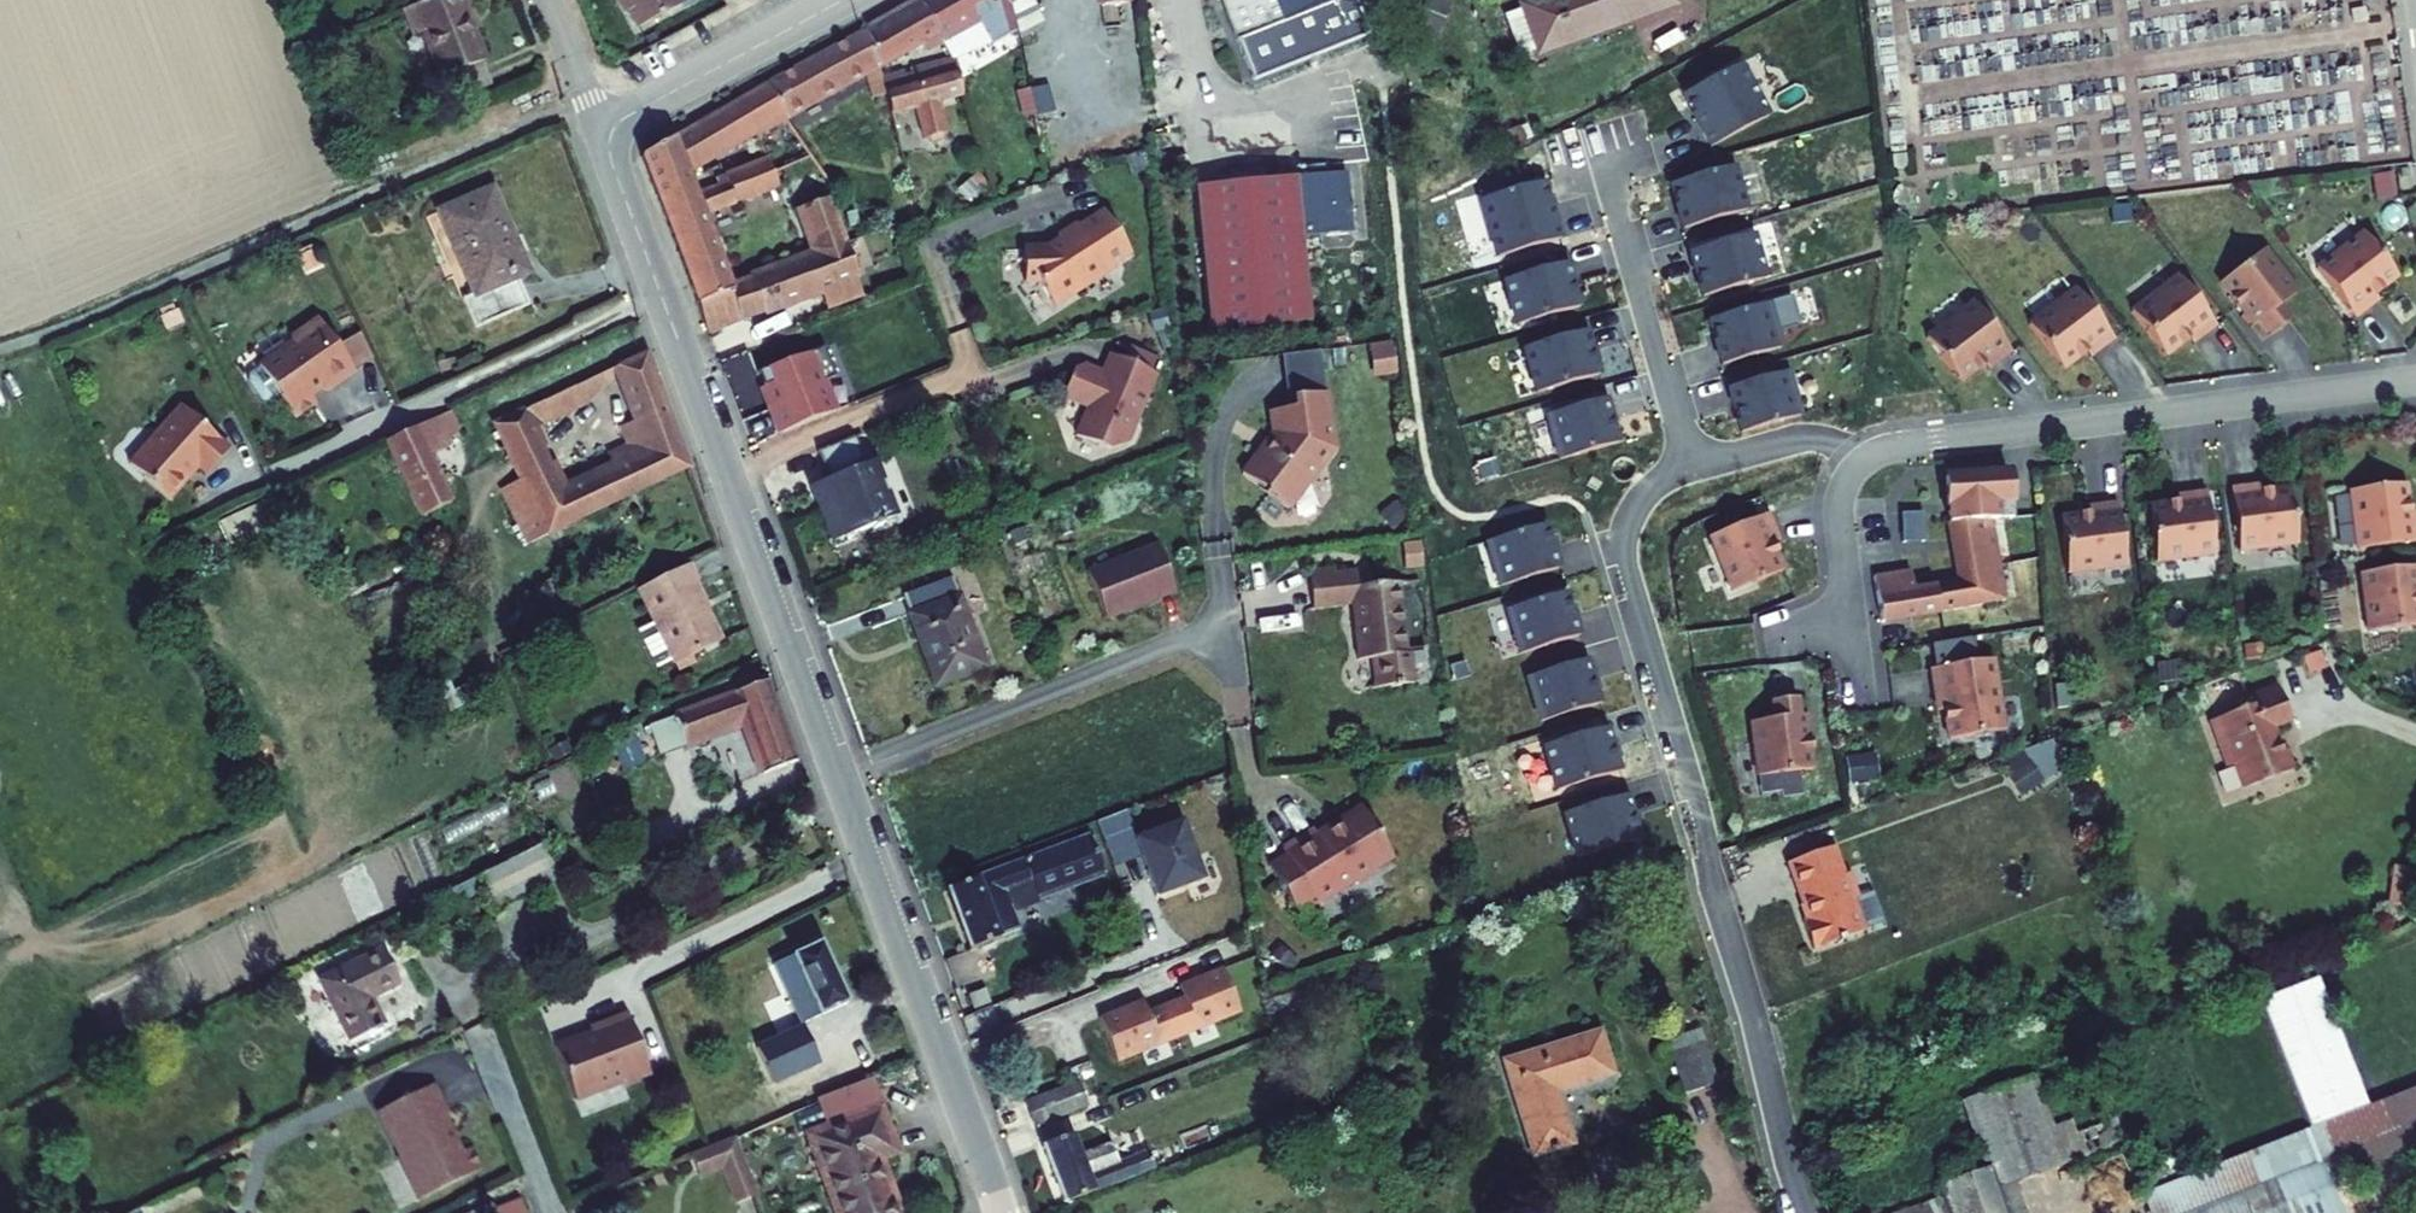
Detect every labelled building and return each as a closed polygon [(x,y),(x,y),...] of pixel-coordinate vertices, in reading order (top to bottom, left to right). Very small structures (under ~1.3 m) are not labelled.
[(413,27),(423,24),(439,68),(443,67),(452,89),(491,74),(483,52),(486,51),(467,0),(403,0),(413,27)] [(641,29),(686,5),(683,0),(625,0),(641,29)] [(873,25),(883,62),(928,38),(933,49),(950,40),(928,0),(917,0),(873,25)] [(1014,0),(928,0),(950,40),(982,22),(995,45),(1023,29),(1016,3),(1014,0)] [(1038,0),(1014,0),(1016,3),(1023,29),(1025,36),(1049,24),(1038,0)] [(1257,70),(1372,28),(1362,0),(1231,0),(1257,70)] [(1429,0),(1409,34),(1425,44),(1445,10),(1429,0)] [(1537,4),(1552,43),(1662,0),(1547,0),(1537,4)] [(873,25),(776,77),(797,111),(883,62),(873,25)] [(970,93),(960,59),(922,70),(925,82),(911,85),(909,76),(889,82),(897,109),(897,111),(920,106),(929,137),(930,137),(935,139),(950,135),(953,131),(955,130),(947,99),(970,93)] [(1740,66),(1681,97),(1709,150),(1768,118),(1740,66)] [(886,72),(880,74),(890,111),(897,109),(889,82),(886,72)] [(776,77),(703,121),(722,153),(797,111),(776,77)] [(1058,82),(1040,88),(1047,111),(1065,106),(1058,82)] [(708,199),(704,188),(696,167),(722,153),(703,121),(651,151),(673,210),(708,199)] [(741,286),(738,280),(712,209),(787,181),(775,154),(734,169),(737,177),(704,188),(708,199),(673,210),(706,299),(739,287),(741,286)] [(829,165),(817,169),(819,175),(832,169),(829,165)] [(1733,168),(1669,185),(1680,230),(1745,213),(1733,168)] [(797,177),(825,247),(855,238),(839,193),(841,187),(835,171),(834,171),(832,169),(819,175),(817,169),(797,177)] [(1284,170),(1184,183),(1203,328),(1304,315),(1284,170)] [(1480,200),(1497,258),(1560,240),(1543,182),(1480,200)] [(492,189),(438,212),(473,294),(461,299),(474,329),(529,305),(517,278),(528,273),(492,189)] [(1064,238),(1052,247),(1028,248),(1030,281),(1044,280),(1061,305),(1089,287),(1086,282),(1094,277),(1098,282),(1122,265),(1119,260),(1135,249),(1109,209),(1083,225),(1080,221),(1061,234),(1064,238)] [(2322,262),(2361,312),(2376,300),(2372,295),(2388,283),(2387,281),(2402,269),(2368,226),(2322,262)] [(1754,235),(1689,254),(1701,298),(1767,279),(1754,235)] [(759,272),(772,307),(831,285),(864,273),(867,272),(855,238),(825,247),(759,272)] [(2263,316),(2275,331),(2294,316),(2282,301),(2301,287),(2267,244),(2224,278),(2236,294),(2234,295),(2256,322),(2263,316)] [(1504,280),(1517,325),(1578,308),(1565,262),(1504,280)] [(759,272),(738,280),(741,286),(739,287),(749,315),(772,307),(759,272)] [(2206,334),(2221,322),(2182,272),(2136,308),(2169,351),(2185,339),(2186,341),(2202,328),(2206,334)] [(864,273),(831,285),(837,301),(871,289),(864,273)] [(1098,282),(1094,277),(1086,282),(1089,287),(1098,282)] [(2101,348),(2116,336),(2077,286),(2031,323),(2065,366),(2080,354),(2082,355),(2097,343),(2101,348)] [(739,287),(706,299),(717,327),(749,315),(739,287)] [(1997,363),(2012,350),(1973,301),(1926,337),(1960,380),(1976,368),(1977,370),(1993,357),(1997,363)] [(1767,304),(1709,321),(1721,366),(1780,349),(1767,304)] [(293,336),(259,359),(295,411),(317,396),(312,389),(324,380),(327,385),(355,366),(318,312),(291,331),(293,336)] [(1524,350),(1537,395),(1598,376),(1584,332),(1524,350)] [(829,369),(817,339),(750,365),(772,426),(827,404),(815,374),(829,369)] [(1090,358),(1083,362),(1072,390),(1098,400),(1087,430),(1120,443),(1135,436),(1143,415),(1149,413),(1166,366),(1160,363),(1164,351),(1137,340),(1132,352),(1118,347),(1111,366),(1107,377),(1098,374),(1102,363),(1090,358)] [(1402,340),(1382,343),(1386,373),(1406,370),(1402,340)] [(556,528),(696,460),(652,343),(499,416),(528,476),(531,475),(556,528)] [(1284,349),(1286,387),(1326,386),(1324,347),(1284,349)] [(1111,366),(1102,363),(1098,374),(1107,377),(1111,366)] [(1787,372),(1728,388),(1739,432),(1798,416),(1787,372)] [(1336,390),(1303,395),(1305,406),(1280,409),(1284,437),(1274,450),(1271,446),(1251,471),(1297,507),(1343,447),(1336,390)] [(1544,418),(1558,461),(1617,442),(1604,399),(1544,418)] [(185,400),(132,459),(172,494),(201,461),(210,469),(233,443),(185,400)] [(462,436),(448,408),(394,433),(433,515),(463,501),(437,448),(462,436)] [(867,458),(856,430),(821,444),(832,472),(813,479),(838,541),(858,533),(863,525),(899,510),(877,454),(867,458)] [(2012,498),(2010,468),(1953,472),(1945,473),(1949,520),(1959,582),(1935,586),(1935,585),(1913,589),(1910,570),(1873,576),(1881,622),(2008,601),(1993,516),(2000,516),(1999,499),(2012,498)] [(528,476),(512,484),(537,537),(556,528),(531,475),(528,476)] [(2415,539),(2415,500),(2415,499),(2414,499),(2411,480),(2357,487),(2365,546),(2415,539)] [(2254,482),(2234,485),(2243,547),(2302,539),(2294,485),(2274,487),(2274,485),(2254,488),(2254,482)] [(2219,548),(2210,485),(2190,488),(2191,495),(2172,497),(2172,499),(2152,502),(2160,557),(2219,548)] [(2130,560),(2121,496),(2102,499),(2103,506),(2083,509),(2084,511),(2064,513),(2072,568),(2130,560)] [(2014,514),(2012,498),(1999,499),(2000,516),(2014,514)] [(1778,523),(1770,505),(1712,529),(1734,584),(1785,563),(1777,544),(1779,544),(1772,525),(1778,523)] [(1904,541),(1925,538),(1921,509),(1900,512),(1904,541)] [(1486,542),(1500,587),(1560,569),(1546,525),(1486,542)] [(1164,539),(1094,565),(1112,612),(1182,586),(1164,539)] [(696,577),(687,559),(638,584),(656,619),(675,657),(676,658),(720,636),(691,579),(696,577)] [(1418,647),(1407,575),(1383,579),(1383,581),(1367,584),(1364,564),(1338,568),(1338,563),(1316,566),(1322,605),(1361,599),(1369,656),(1381,654),(1382,659),(1384,659),(1388,684),(1411,681),(1411,680),(1425,678),(1421,647),(1418,647)] [(2368,570),(2377,628),(2415,623),(2415,563),(2368,570)] [(956,573),(912,590),(946,679),(991,662),(956,573)] [(1505,611),(1518,655),(1579,637),(1565,593),(1505,611)] [(675,657),(656,619),(640,627),(659,665),(675,657)] [(2010,725),(1998,654),(1936,665),(1941,696),(1947,695),(1951,715),(1953,715),(1956,734),(2010,725)] [(1525,679),(1539,723),(1599,703),(1585,660),(1525,679)] [(767,675),(674,710),(685,740),(744,717),(763,769),(797,756),(767,675)] [(2302,717),(2288,680),(2245,695),(2249,705),(2217,716),(2233,763),(2240,761),(2249,785),(2302,766),(2295,745),(2293,746),(2285,723),(2302,717)] [(1801,709),(1799,692),(1775,695),(1777,713),(1755,716),(1762,770),(1816,763),(1814,743),(1816,743),(1811,708),(1801,709)] [(1542,747),(1555,790),(1620,771),(1607,728),(1542,747)] [(2034,760),(2011,768),(2019,791),(2042,783),(2034,760)] [(1562,816),(1578,861),(1638,840),(1622,795),(1562,816)] [(1294,852),(1312,882),(1294,893),(1304,908),(1321,897),(1323,899),(1361,876),(1363,880),(1380,870),(1382,864),(1397,854),(1367,804),(1344,819),(1342,824),(1336,828),(1334,825),(1322,831),(1319,827),(1289,845),(1294,852)] [(1099,829),(957,883),(981,946),(1029,927),(1021,908),(1015,891),(1043,881),(1049,897),(1116,871),(1099,829)] [(536,831),(469,865),(476,880),(486,899),(554,866),(536,831)] [(1165,843),(1118,861),(1124,876),(1171,858),(1165,843)] [(1850,871),(1840,843),(1794,859),(1814,916),(1809,918),(1819,946),(1870,928),(1858,895),(1863,894),(1854,870),(1850,871)] [(1294,852),(1276,863),(1294,893),(1312,882),(1294,852)] [(1171,858),(1124,876),(1137,909),(1184,890),(1171,858)] [(469,865),(440,879),(448,894),(476,880),(469,865)] [(1043,881),(1015,891),(1021,908),(1049,897),(1043,881)] [(821,936),(746,967),(753,982),(782,969),(794,997),(753,1014),(762,1034),(847,999),(821,936)] [(385,940),(321,973),(353,1034),(387,1016),(375,990),(401,975),(385,940)] [(1107,1013),(1125,1058),(1248,1008),(1230,963),(1186,981),(1191,993),(1155,1007),(1150,995),(1107,1013)] [(1706,995),(1671,1007),(1683,1044),(1719,1032),(1706,995)] [(600,1031),(563,1044),(582,1098),(630,1081),(632,1084),(659,1074),(637,1012),(598,1026),(600,1031)] [(797,1026),(763,1040),(771,1059),(805,1045),(797,1026)] [(1608,1026),(1514,1056),(1543,1147),(1582,1135),(1565,1083),(1621,1065),(1608,1026)] [(2121,1109),(2059,1131),(2035,1066),(1968,1090),(1993,1159),(2122,1113),(2121,1109)] [(1082,1072),(1028,1092),(1037,1115),(1091,1095),(1082,1072)] [(385,1105),(407,1147),(405,1152),(426,1193),(489,1161),(479,1140),(469,1144),(450,1107),(454,1105),(440,1076),(385,1105)] [(825,1122),(873,1102),(864,1081),(816,1101),(825,1122)] [(2326,1187),(2354,1177),(2351,1168),(2415,1144),(2415,1090),(2146,1187),(2155,1212),(2335,1212),(2326,1187)] [(800,1132),(832,1212),(895,1212),(873,1157),(892,1150),(873,1102),(825,1122),(800,1132)] [(2000,1179),(2067,1154),(2067,1153),(2129,1130),(2122,1113),(1993,1159),(1947,1176),(1955,1198),(1942,1203),(1946,1212),(2013,1212),(2000,1179)] [(1074,1125),(1044,1137),(1065,1192),(1136,1165),(1130,1149),(1121,1153),(1112,1132),(1081,1145),(1074,1125)] [(731,1185),(755,1177),(739,1133),(692,1154),(699,1169),(722,1159),(731,1185)] [(1152,1141),(1130,1149),(1136,1165),(1157,1157),(1152,1141)] [(492,1186),(470,1195),(477,1212),(499,1203),(503,1212),(529,1212),(532,1212),(520,1184),(495,1194),(492,1186)] [(470,1195),(440,1210),(441,1212),(476,1212),(477,1212),(470,1195)] [(1844,1212),(1879,1212),(1875,1202),(1844,1212)] [(1942,1203),(1914,1212),(1946,1212),(1942,1203)]
